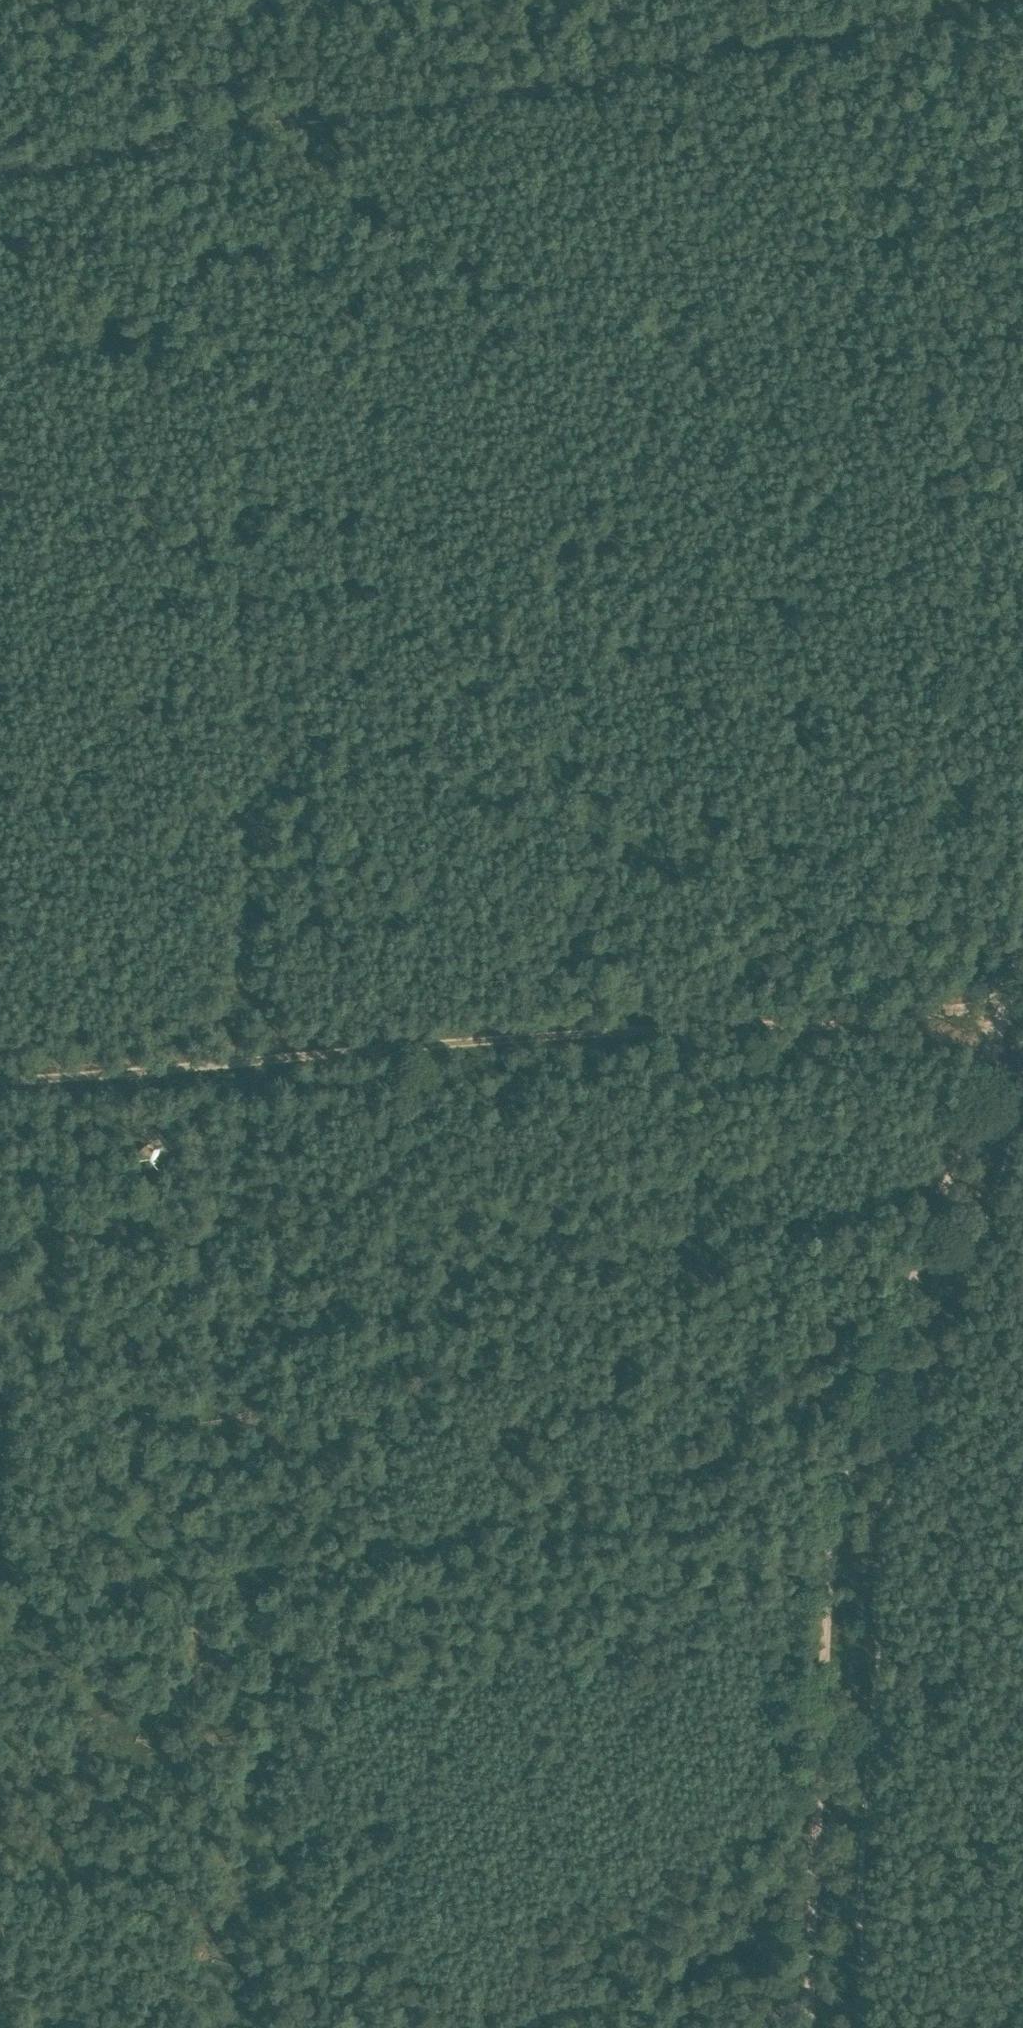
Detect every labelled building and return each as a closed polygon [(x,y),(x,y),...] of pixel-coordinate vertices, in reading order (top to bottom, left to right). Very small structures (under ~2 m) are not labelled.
[(147,1145),(138,1152),(151,1168),(152,1169),(161,1162),(147,1145)]
